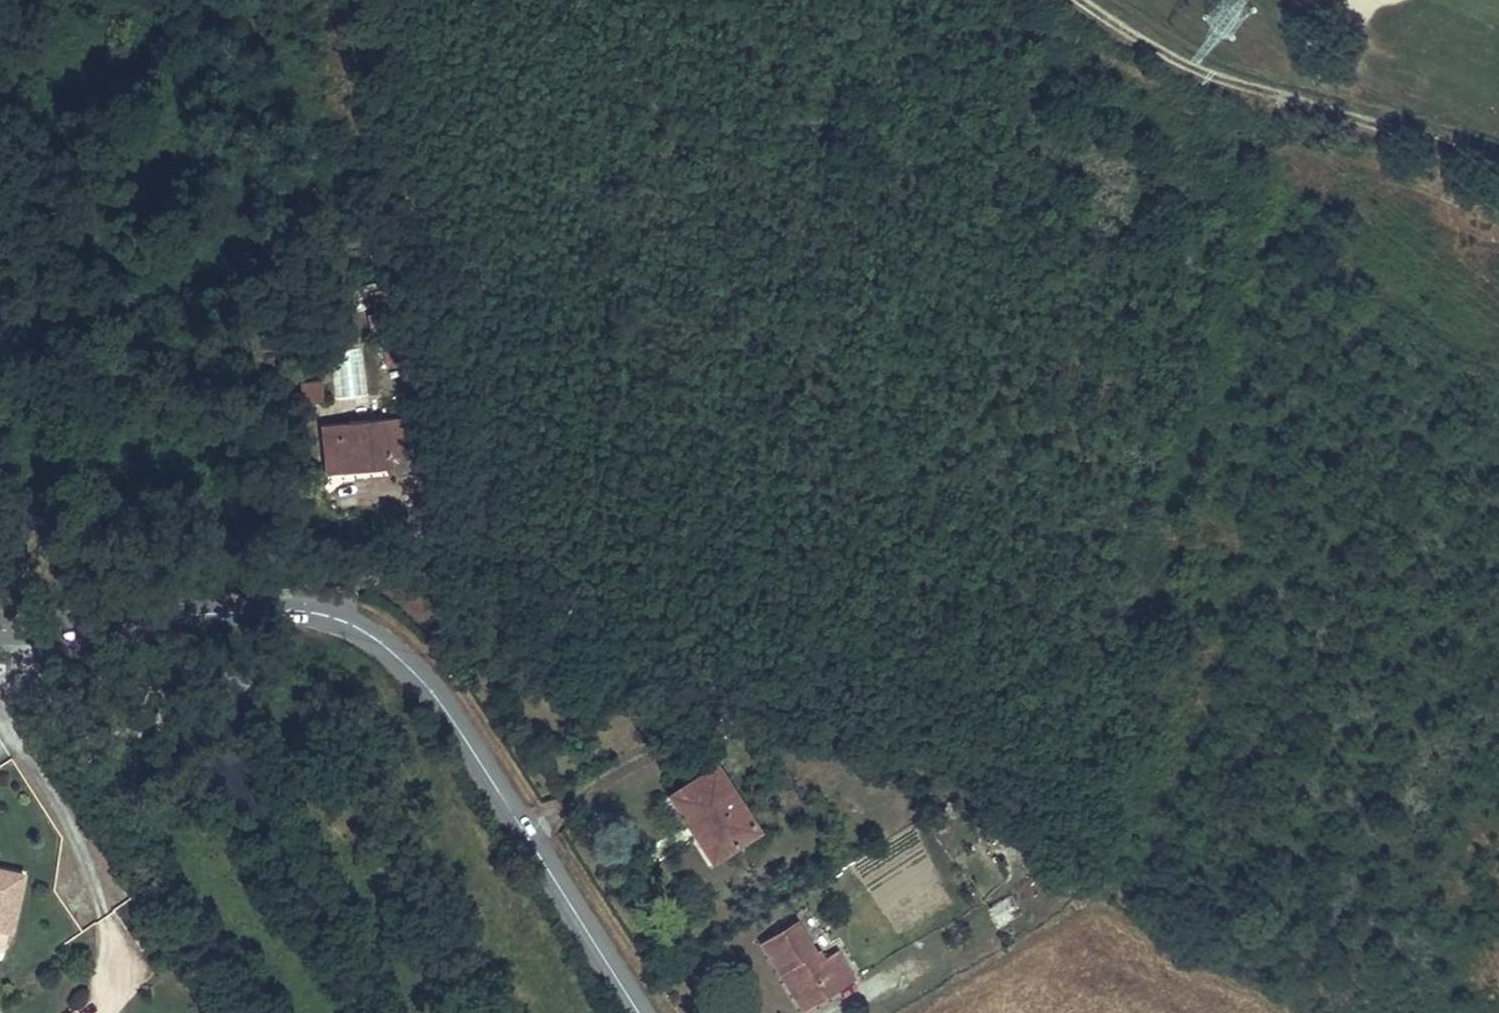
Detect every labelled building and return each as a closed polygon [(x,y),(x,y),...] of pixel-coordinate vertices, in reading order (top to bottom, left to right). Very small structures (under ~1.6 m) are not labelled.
[(395,338),(371,342),(374,363),(383,361),(388,393),(404,391),(395,338)] [(335,361),(335,396),(362,396),(362,361),(335,361)] [(404,445),(329,455),(334,497),(358,494),(359,501),(396,497),(397,502),(417,500),(415,481),(408,482),(404,445)] [(758,836),(716,767),(670,796),(696,838),(702,835),(716,862),(758,836)] [(3,937),(16,880),(0,876),(0,936),(3,937)] [(994,907),(998,922),(1017,918),(1014,902),(994,907)] [(856,980),(838,950),(824,958),(819,950),(814,953),(796,923),(763,942),(782,973),(792,966),(799,976),(795,979),(812,1007),(856,980)] [(792,966),(782,973),(805,1011),(812,1007),(795,979),(799,976),(792,966)]
